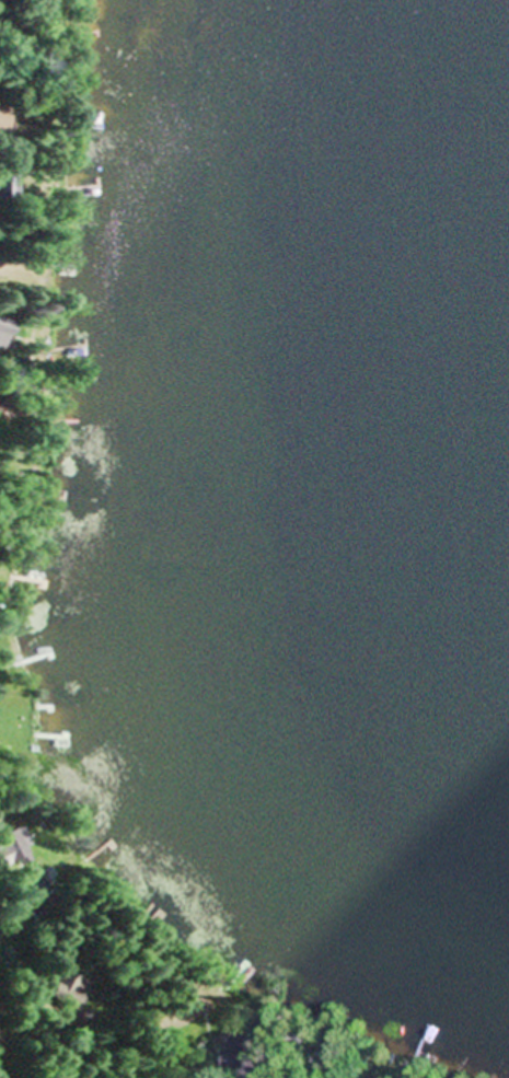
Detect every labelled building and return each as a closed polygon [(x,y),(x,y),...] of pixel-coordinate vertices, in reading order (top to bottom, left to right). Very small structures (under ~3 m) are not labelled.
[(13,830),(0,837),(0,852),(9,870),(29,861),(13,830)] [(33,897),(47,889),(34,869),(20,878),(33,897)] [(89,984),(56,970),(43,999),(75,1014),(89,984)] [(174,1009),(187,1005),(182,987),(170,990),(174,1009)] [(223,1047),(225,1065),(238,1064),(236,1046),(223,1047)]
